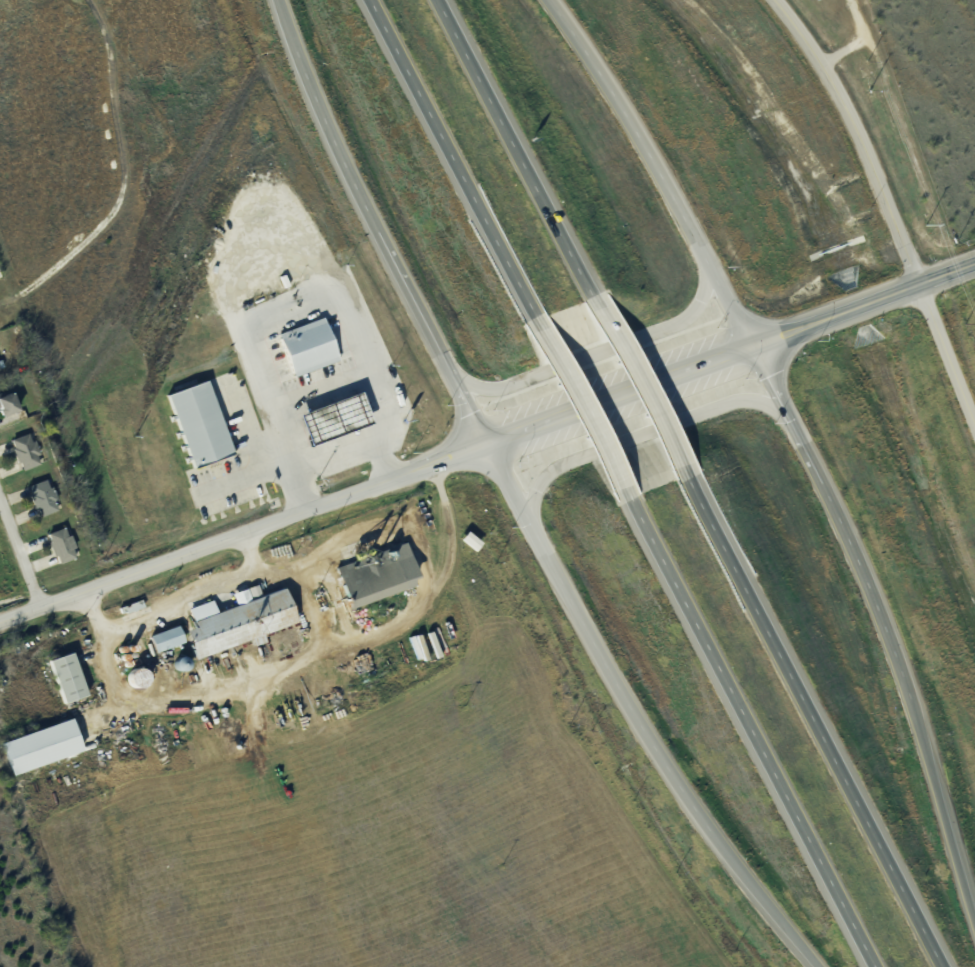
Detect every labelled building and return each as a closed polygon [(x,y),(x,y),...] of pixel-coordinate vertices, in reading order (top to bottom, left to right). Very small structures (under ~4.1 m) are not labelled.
[(271,340),(287,382),(334,365),(318,322),(271,340)] [(160,401),(188,476),(229,461),(201,385),(160,401)] [(26,410),(20,391),(3,397),(9,416),(26,410)] [(13,416),(0,421),(0,399),(6,397),(13,416)] [(293,422),(304,453),(367,430),(355,399),(293,422)] [(7,444),(11,454),(9,455),(13,467),(16,466),(19,475),(35,469),(32,459),(35,458),(31,445),(27,447),(24,438),(7,444)] [(24,490),(28,500),(26,501),(31,515),(33,514),(36,521),(53,514),(50,507),(55,505),(49,489),(44,491),(41,483),(24,490)] [(52,532),(62,563),(81,557),(71,526),(52,532)] [(471,550),(478,541),(463,529),(457,538),(471,550)] [(44,537),(47,548),(45,549),(50,562),(52,561),(56,570),(72,564),(69,555),(72,554),(67,540),(63,541),(59,532),(44,537)] [(460,536),(454,544),(469,556),(475,548),(460,536)] [(333,572),(347,613),(410,592),(408,586),(413,584),(401,547),(365,558),(362,548),(344,554),(348,567),(333,572)] [(181,638),(191,664),(245,645),(247,652),(262,646),(259,641),(293,629),(280,591),(257,599),(253,588),(226,598),(230,611),(212,617),(207,604),(184,613),(191,634),(181,638)] [(114,612),(117,621),(140,612),(137,603),(114,612)] [(143,642),(149,659),(180,647),(173,630),(143,642)] [(130,647),(128,647),(126,647),(125,648),(123,649),(122,650),(122,652),(122,654),(123,655),(124,657),(126,657),(128,657),(130,657),(131,656),(132,654),(133,653),(132,651),(132,650),(131,648),(130,647)] [(41,667),(55,711),(82,702),(68,658),(41,667)] [(182,667),(181,665),(179,664),(177,663),(175,663),(172,663),(171,665),(169,667),(169,669),(169,671),(170,674),(171,675),(173,676),(176,677),(178,676),(180,675),(182,674),(183,671),(183,669),(182,667)] [(138,676),(136,674),(134,673),(131,672),(128,673),(125,675),(124,677),(122,680),(122,683),(123,686),(125,688),(128,690),(131,690),(134,690),(136,689),(139,687),(140,684),(140,681),(140,678),(138,676)] [(5,783),(78,756),(66,723),(0,747),(0,769),(5,783)]
